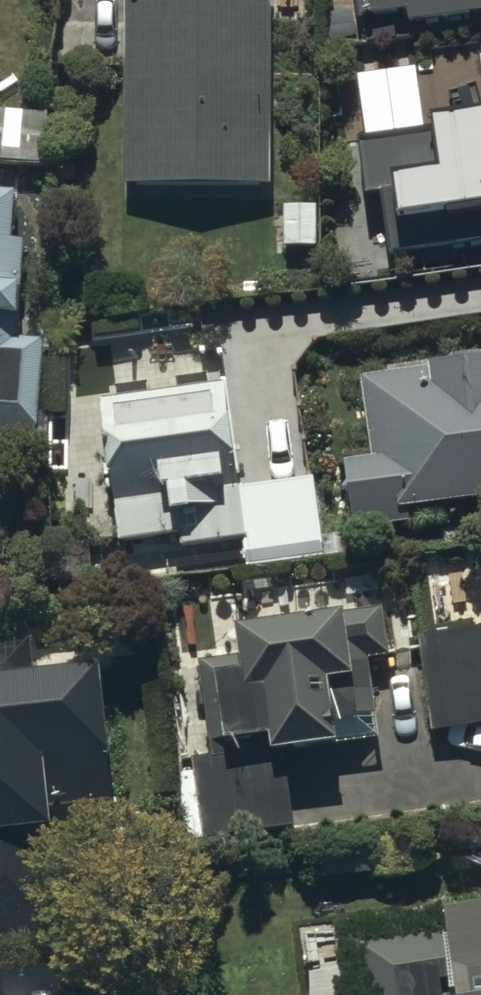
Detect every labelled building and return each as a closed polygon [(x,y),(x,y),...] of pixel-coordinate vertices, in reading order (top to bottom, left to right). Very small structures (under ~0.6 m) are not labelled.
[(123,192),(269,194),(271,25),(303,26),(304,0),(125,0),(123,192)] [(327,97),(333,97),(333,123),(382,123),(382,99),(474,100),(475,0),(328,0),(327,97)] [(47,442),(48,416),(42,416),(46,346),(16,344),(18,294),(35,294),(37,244),(18,243),(20,190),(0,189),(0,439),(47,442)] [(361,381),(371,465),(346,469),(355,538),(411,530),(409,515),(480,506),(480,366),(361,381)] [(116,405),(97,406),(103,489),(110,488),(111,505),(118,504),(120,545),(129,545),(131,581),(320,567),(314,483),(233,488),(226,388),(209,389),(208,381),(177,383),(177,397),(147,399),(146,390),(116,392),(116,405)] [(342,626),(235,640),(238,665),(200,670),(212,764),(194,767),(203,845),(293,834),(284,761),(340,754),(336,727),(375,722),(368,667),(388,664),(382,615),(341,621),(342,626)] [(417,640),(431,742),(480,736),(480,631),(417,640)] [(0,693),(0,939),(59,933),(48,815),(111,809),(99,683),(0,693)] [(358,949),(364,994),(480,994),(480,914),(442,919),(444,938),(358,949)]
